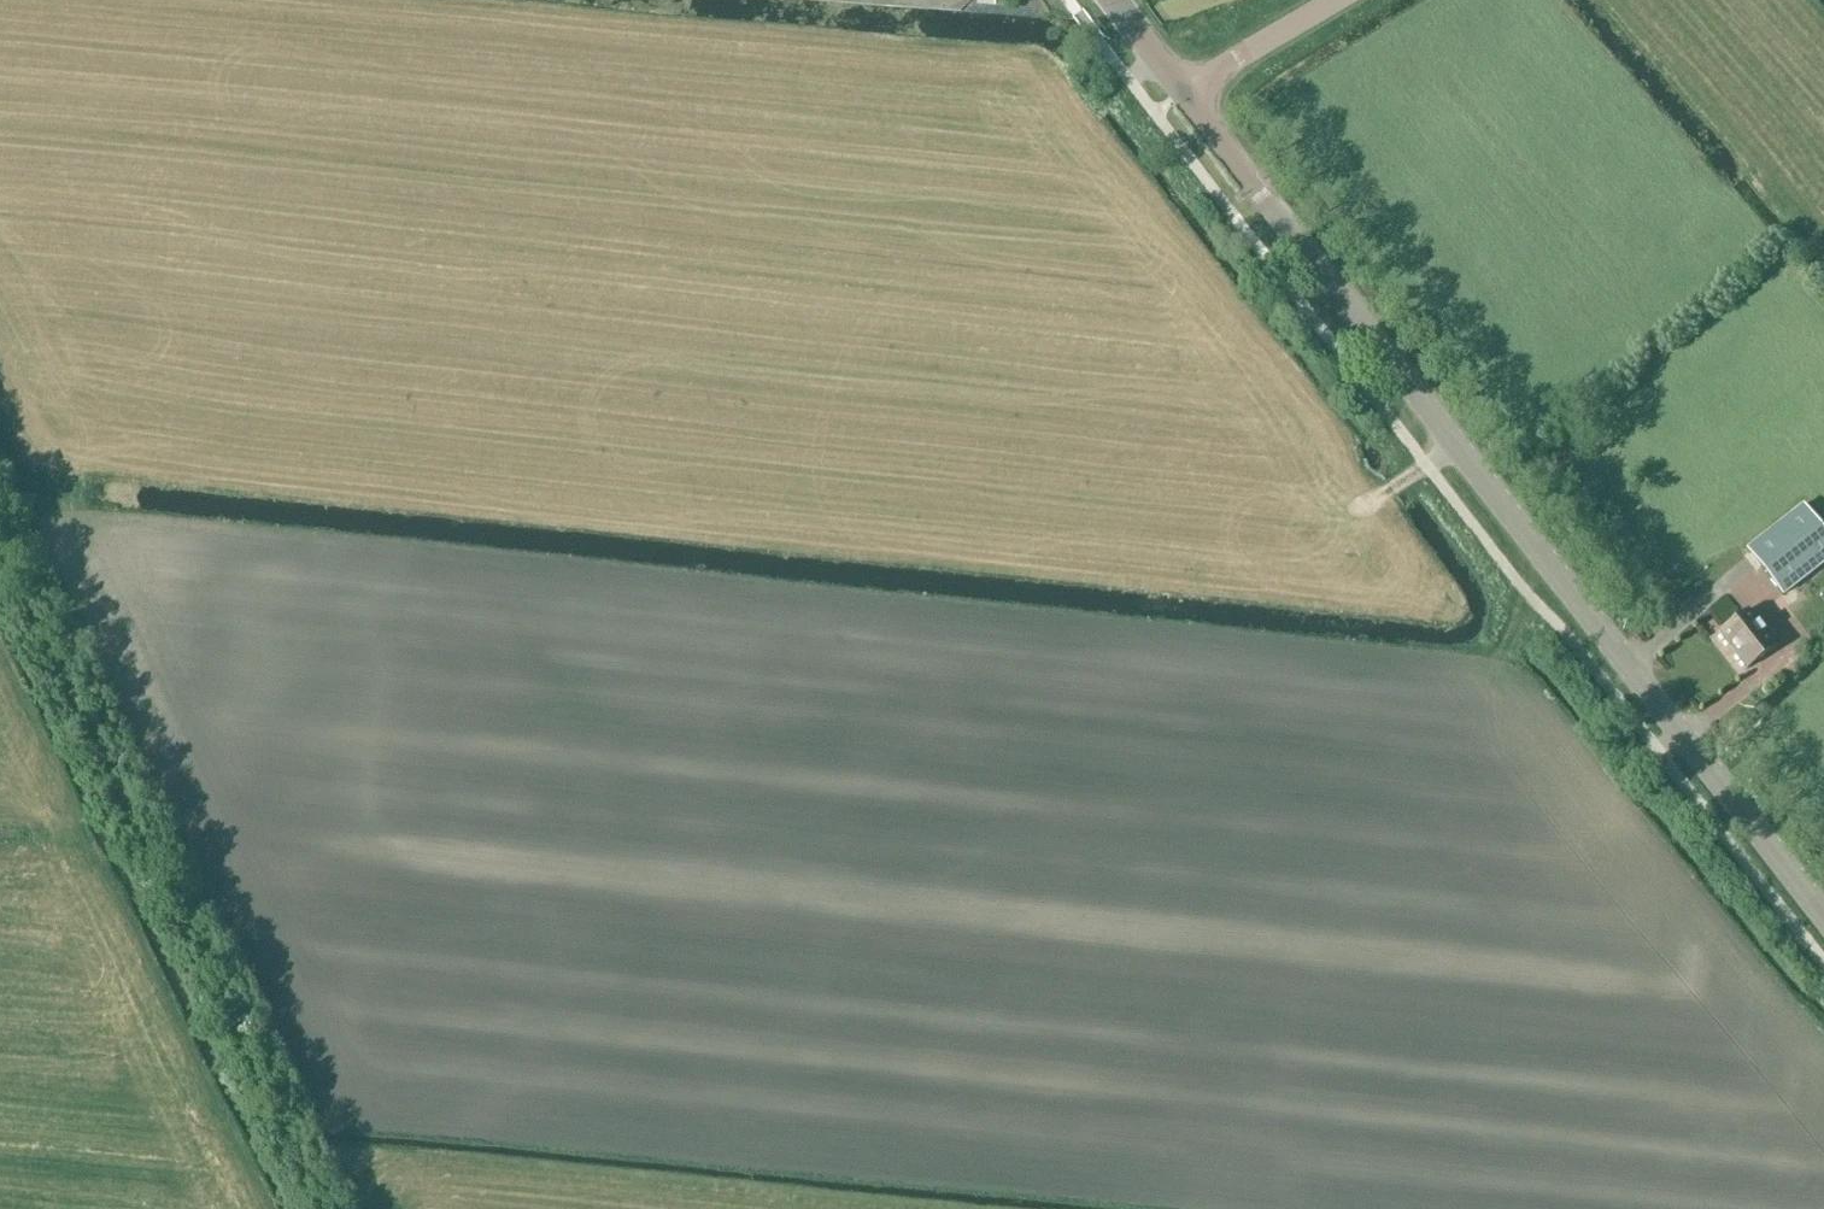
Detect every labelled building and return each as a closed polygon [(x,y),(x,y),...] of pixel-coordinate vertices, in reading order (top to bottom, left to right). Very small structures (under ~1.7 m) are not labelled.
[(1801,506),(1744,552),(1781,597),(1823,563),(1823,535),(1801,506)] [(1778,646),(1750,609),(1717,634),(1745,671),(1778,646)]
